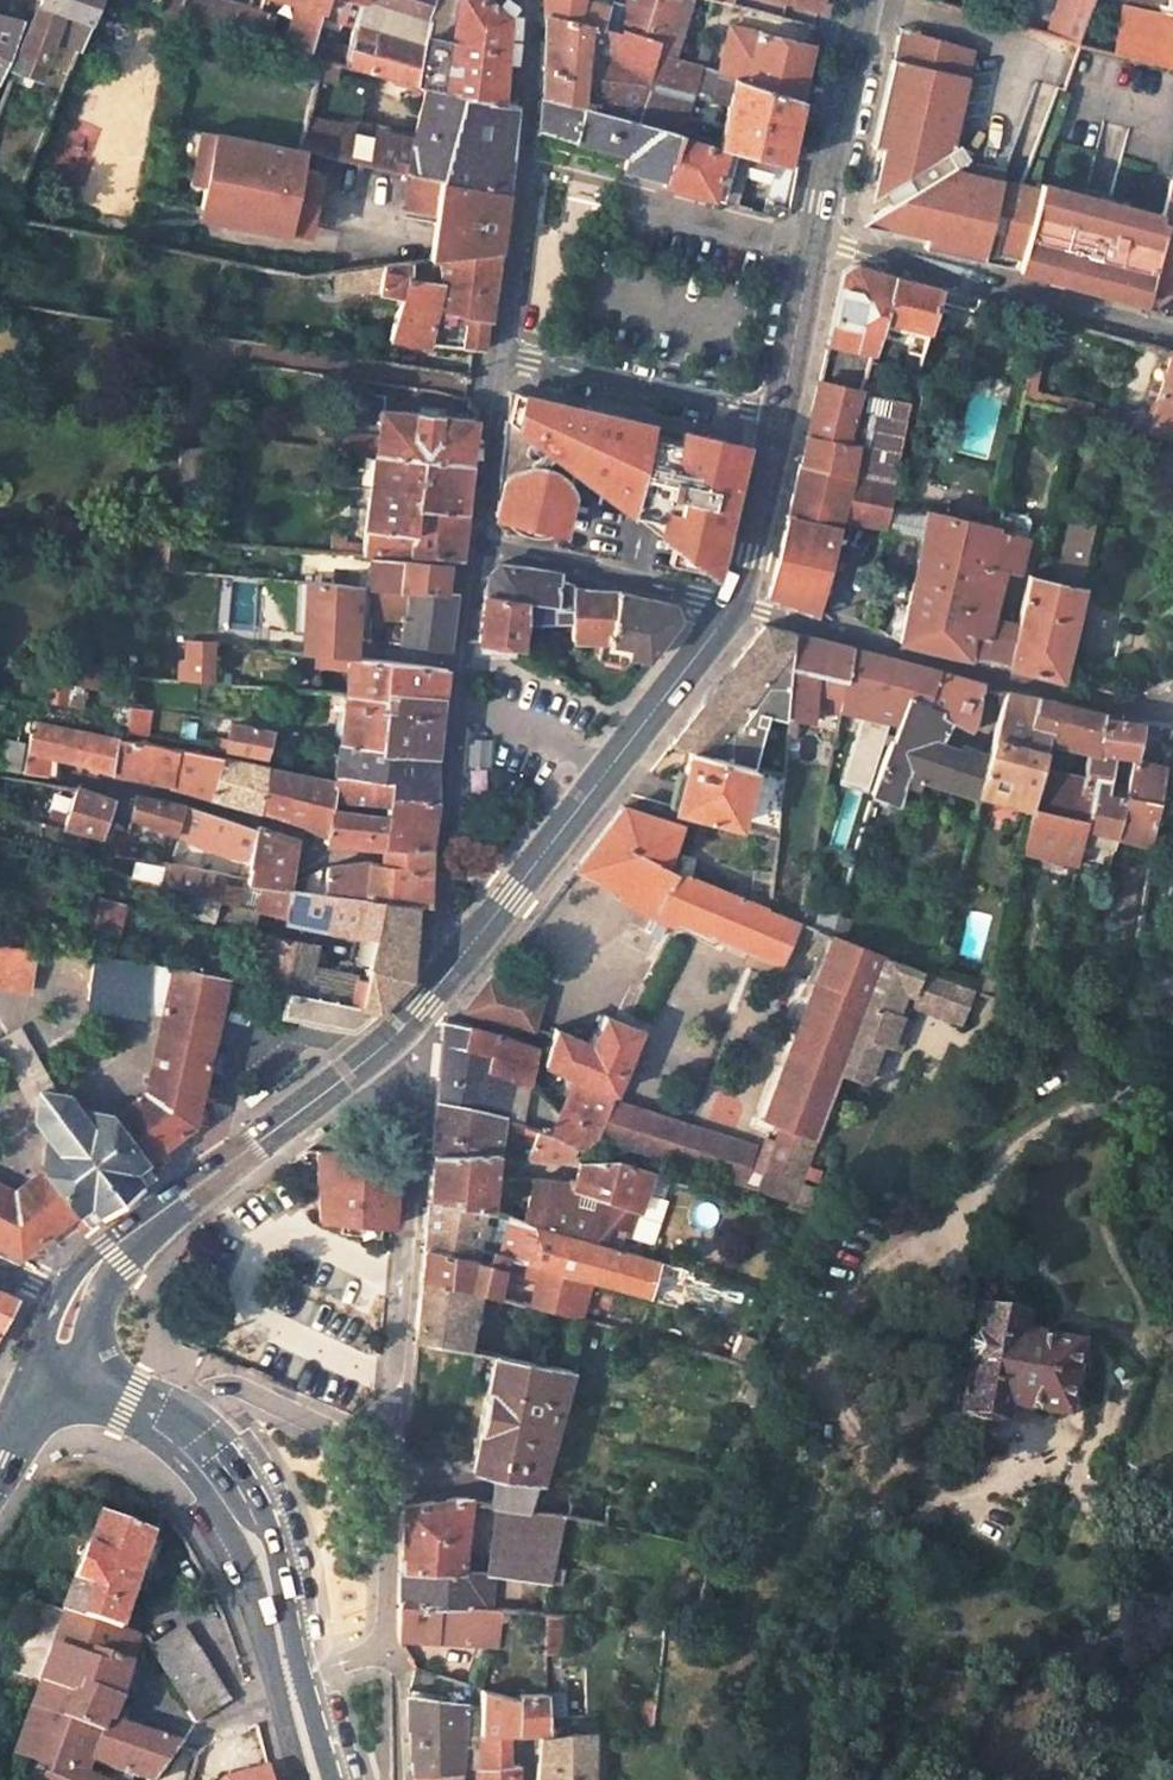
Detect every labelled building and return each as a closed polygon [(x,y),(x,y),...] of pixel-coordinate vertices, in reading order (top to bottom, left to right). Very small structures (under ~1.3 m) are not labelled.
[(92,0),(37,0),(35,6),(9,71),(34,80),(48,41),(73,50),(92,0)] [(130,1),(154,8),(157,0),(131,0),(130,1)] [(199,22),(197,27),(246,38),(254,13),(218,0),(157,0),(154,8),(199,22)] [(319,4),(320,0),(283,0),(297,4),(289,26),(285,24),(277,46),(305,52),(310,35),(319,4)] [(358,0),(320,0),(319,4),(354,15),(358,0)] [(345,45),(341,61),(380,70),(496,99),(505,21),(487,1),(485,0),(457,0),(453,40),(423,34),(420,43),(375,32),(382,4),(425,16),(428,0),(358,0),(354,15),(345,45)] [(375,32),(420,43),(423,34),(453,40),(457,0),(428,0),(425,16),(382,4),(375,32)] [(541,15),(600,29),(608,0),(541,0),(541,15)] [(689,0),(608,0),(600,29),(655,42),(653,52),(672,58),(689,0)] [(818,12),(820,0),(772,0),(818,12)] [(1048,33),(1081,42),(1095,0),(1059,0),(1048,33)] [(1125,4),(1116,52),(1172,68),(1172,16),(1125,4)] [(267,17),(254,13),(246,38),(259,41),(267,17)] [(696,66),(672,58),(653,52),(655,42),(600,29),(541,15),(542,97),(541,102),(679,138),(696,66)] [(18,22),(0,17),(0,66),(18,22)] [(715,73),(731,78),(798,100),(810,47),(726,27),(715,73)] [(898,28),(896,35),(903,37),(905,30),(898,28)] [(1011,273),(1029,192),(994,183),(992,194),(961,188),(965,175),(954,173),(951,168),(964,160),(955,146),(951,148),(948,143),(972,48),(905,30),(903,37),(896,35),(892,55),(878,111),(860,185),(852,221),(861,235),(922,251),(1011,273)] [(341,61),(345,45),(310,35),(305,52),(341,61)] [(373,131),(366,161),(410,171),(503,194),(512,103),(496,99),(380,70),(376,89),(418,99),(411,128),(408,140),(373,131)] [(798,100),(731,78),(715,149),(747,160),(773,169),(782,171),(798,100)] [(623,159),(620,172),(662,183),(679,138),(541,102),(537,134),(623,159)] [(349,126),(351,114),(328,109),(325,121),(349,126)] [(342,155),(349,126),(325,121),(323,120),(315,148),(342,155)] [(373,131),(408,140),(411,128),(376,120),(373,131)] [(299,151),(196,131),(189,172),(201,175),(196,206),(212,209),(286,223),(305,227),(315,171),(296,168),(299,151)] [(747,160),(715,149),(679,138),(662,183),(659,190),(733,210),(743,173),(747,160)] [(770,182),(773,169),(747,160),(743,173),(770,182)] [(410,171),(408,185),(406,185),(403,209),(432,212),(426,263),(434,262),(495,257),(503,194),(410,171)] [(961,188),(992,194),(994,183),(965,175),(961,188)] [(1161,215),(1032,180),(1029,192),(1011,273),(1144,307),(1147,291),(1129,289),(1123,287),(1139,219),(1159,224),(1161,215)] [(1172,227),(1172,181),(1171,180),(1161,215),(1159,224),(1164,225),(1172,227)] [(286,223),(212,209),(210,219),(284,232),(286,223)] [(1159,224),(1139,219),(1123,287),(1129,289),(1147,291),(1164,225),(1159,224)] [(1144,307),(1157,311),(1160,300),(1172,303),(1172,300),(1172,227),(1164,225),(1147,291),(1144,307)] [(425,347),(469,350),(483,353),(495,257),(434,262),(425,347)] [(342,269),(343,290),(374,290),(401,297),(388,337),(425,347),(434,262),(426,263),(342,269)] [(871,357),(880,324),(891,280),(853,270),(841,276),(825,345),(871,357)] [(940,293),(891,280),(880,324),(929,337),(940,293)] [(1172,354),(1159,408),(1172,411),(1172,354)] [(861,395),(816,385),(804,436),(806,438),(800,466),(847,476),(854,449),(848,447),(861,395)] [(377,394),(354,391),(350,422),(357,423),(356,434),(334,431),(332,449),(370,453),(467,465),(472,422),(375,410),(377,394)] [(708,509),(722,443),(693,436),(684,473),(672,470),(674,457),(623,445),(629,421),(507,392),(499,461),(537,466),(539,450),(545,450),(668,486),(666,495),(703,506),(703,508),(708,509)] [(684,473),(693,436),(629,421),(623,445),(674,457),(672,470),(684,473)] [(199,481),(204,443),(180,440),(175,479),(199,481)] [(537,466),(499,461),(491,517),(541,523),(560,525),(567,468),(642,526),(714,582),(743,449),(722,443),(708,509),(703,508),(703,506),(666,495),(668,486),(545,450),(539,450),(537,466)] [(467,465),(370,453),(362,528),(407,533),(411,506),(461,511),(467,465)] [(892,485),(847,476),(800,466),(799,466),(769,595),(814,611),(835,516),(882,526),(892,485)] [(362,528),(360,546),(360,552),(365,552),(365,555),(404,559),(405,554),(445,557),(455,559),(461,511),(411,506),(407,533),(362,528)] [(923,512),(894,638),(934,648),(939,626),(953,629),(967,565),(985,570),(994,529),(923,512)] [(91,531),(92,519),(68,517),(66,529),(91,531)] [(980,636),(986,615),(996,573),(1014,577),(1024,538),(1022,537),(1026,523),(997,517),(994,529),(985,570),(967,565),(953,629),(980,636)] [(1065,519),(1062,563),(1090,565),(1093,521),(1065,519)] [(360,546),(344,543),(343,550),(360,552),(360,546)] [(360,552),(343,550),(333,549),(332,564),(355,566),(353,585),(362,585),(365,555),(365,552),(360,552)] [(441,592),(444,562),(404,559),(365,555),(362,585),(441,592)] [(312,581),(315,557),(293,556),(290,579),(312,581)] [(1081,587),(1086,569),(1068,564),(1062,582),(1081,587)] [(563,585),(554,583),(555,577),(496,566),(485,581),(476,597),(522,603),(519,627),(566,621),(563,587),(563,585)] [(1062,582),(1027,573),(1014,623),(1004,663),(1057,677),(1081,587),(1062,582)] [(353,585),(312,581),(290,579),(286,632),(363,640),(365,616),(401,617),(399,644),(445,648),(453,593),(441,592),(362,585),(353,585)] [(600,665),(627,666),(627,656),(647,657),(678,620),(670,601),(563,587),(566,621),(568,643),(598,643),(600,665)] [(476,597),(472,643),(517,648),(519,627),(522,603),(476,597)] [(939,626),(934,648),(967,655),(986,654),(997,658),(1004,663),(1014,623),(986,615),(980,636),(953,629),(939,626)] [(783,718),(790,635),(759,628),(666,747),(687,752),(748,765),(761,714),(783,718)] [(783,718),(783,722),(806,726),(812,675),(843,679),(849,647),(790,635),(783,718)] [(180,681),(217,681),(217,640),(179,640),(180,681)] [(838,706),(857,711),(887,720),(892,703),(926,710),(935,669),(894,657),(849,647),(843,679),(838,706)] [(444,667),(436,665),(346,656),(343,686),(388,693),(388,689),(440,696),(444,667)] [(980,680),(935,669),(926,710),(969,725),(980,680)] [(293,674),(292,684),(310,685),(311,675),(293,674)] [(130,698),(143,700),(147,677),(133,676),(130,693),(130,698)] [(46,679),(44,697),(63,700),(66,682),(46,679)] [(335,686),(329,735),(337,736),(343,686),(335,686)] [(388,693),(343,686),(337,736),(433,757),(433,747),(440,696),(388,689),(388,693)] [(1024,802),(1034,768),(1042,735),(1052,700),(1001,688),(983,757),(975,787),(1024,802)] [(1098,750),(1099,713),(1099,710),(1052,700),(1042,735),(1083,746),(1098,750)] [(139,730),(143,705),(129,703),(125,729),(139,730)] [(920,734),(926,710),(892,703),(887,720),(857,711),(851,732),(883,741),(868,794),(899,803),(906,774),(973,794),(975,787),(983,757),(952,749),(952,743),(920,734)] [(1111,833),(1134,719),(1099,713),(1098,750),(1083,746),(1078,780),(1087,793),(1074,844),(1107,853),(1111,833)] [(116,734),(31,719),(22,768),(54,774),(57,763),(45,762),(46,754),(109,770),(116,736),(116,734)] [(1165,766),(1157,765),(1164,725),(1134,719),(1111,833),(1150,845),(1165,766)] [(265,752),(270,727),(229,720),(224,744),(263,751),(265,752)] [(116,736),(109,770),(166,778),(171,745),(116,736)] [(337,736),(331,775),(331,780),(430,801),(431,793),(433,757),(337,736)] [(165,783),(207,792),(214,752),(171,745),(166,778),(165,783)] [(214,752),(207,792),(257,804),(264,765),(265,760),(214,752)] [(748,765),(687,752),(671,808),(674,809),(688,827),(712,820),(775,839),(777,833),(781,772),(748,765)] [(329,793),(331,780),(331,775),(264,765),(257,804),(322,835),(327,801),(329,793)] [(1034,768),(1024,802),(1024,804),(1017,831),(1073,847),(1074,844),(1087,793),(1078,780),(1034,768)] [(430,801),(331,780),(329,793),(384,803),(383,810),(378,843),(425,847),(430,801)] [(72,788),(67,813),(64,824),(97,831),(107,799),(72,788)] [(252,822),(251,825),(186,802),(134,793),(129,814),(247,855),(244,873),(284,880),(286,871),(293,836),(252,822)] [(327,801),(322,835),(378,843),(383,810),(327,801)] [(815,977),(763,1118),(777,1123),(762,1169),(745,1163),(739,1181),(796,1199),(801,1182),(842,1068),(882,954),(653,867),(676,829),(619,807),(567,872),(815,977)] [(64,824),(67,813),(54,810),(51,820),(64,824)] [(282,910),(287,880),(284,880),(244,873),(220,868),(132,852),(128,867),(213,891),(233,897),(253,901),(252,903),(282,910)] [(322,862),(320,885),(359,892),(364,855),(322,862)] [(425,864),(364,855),(359,892),(408,901),(423,903),(425,864)] [(231,973),(283,985),(371,1004),(402,970),(408,901),(359,892),(320,885),(287,880),(282,910),(371,930),(360,973),(330,966),(329,970),(305,964),(311,939),(262,928),(261,934),(243,929),(231,973)] [(213,891),(208,910),(248,920),(252,903),(253,901),(233,897),(213,891)] [(89,936),(101,896),(89,893),(78,933),(89,936)] [(33,989),(39,946),(0,941),(0,984),(33,989)] [(17,1248),(75,1205),(85,1219),(150,1171),(139,1156),(158,1143),(190,1119),(225,973),(173,959),(172,964),(91,953),(85,996),(163,1009),(143,1088),(107,1115),(99,1103),(89,1099),(87,1099),(77,1103),(64,1086),(35,1082),(33,1109),(46,1128),(39,1132),(40,1155),(44,1162),(9,1188),(0,1184),(0,1240),(17,1248)] [(970,985),(882,954),(842,1068),(873,1077),(887,1038),(901,1042),(914,1002),(959,1017),(970,985)] [(466,1001),(484,978),(478,973),(460,996),(466,1001)] [(538,993),(484,978),(466,1001),(462,1007),(529,1025),(538,993)] [(335,1022),(347,1025),(371,1004),(283,985),(278,1010),(335,1022)] [(556,1023),(553,1031),(545,1052),(541,1063),(575,1077),(616,1095),(641,1029),(601,1012),(590,1039),(556,1023)] [(536,1048),(442,1017),(440,1040),(529,1082),(536,1048)] [(9,1034),(0,1039),(0,1054),(12,1074),(41,1058),(22,1026),(9,1034)] [(478,1107),(502,1116),(514,1121),(584,1147),(600,1137),(603,1129),(565,1110),(529,1082),(440,1040),(435,1099),(478,1107)] [(616,1095),(575,1077),(565,1110),(603,1129),(613,1103),(616,1095)] [(430,1153),(499,1155),(502,1116),(478,1107),(435,1099),(430,1153)] [(750,1149),(613,1103),(603,1129),(600,1137),(739,1181),(745,1163),(750,1149)] [(190,1119),(158,1143),(169,1158),(184,1146),(190,1119)] [(558,1165),(584,1147),(514,1121),(511,1129),(535,1138),(529,1159),(558,1165)] [(393,1149),(387,1149),(303,1143),(287,1155),(287,1165),(315,1167),(317,1215),(342,1214),(359,1216),(389,1222),(393,1149)] [(637,1208),(640,1209),(652,1170),(627,1162),(582,1163),(576,1185),(637,1208)] [(488,1213),(493,1174),(429,1171),(427,1196),(481,1211),(488,1213)] [(526,1198),(532,1178),(511,1175),(506,1193),(526,1198)] [(526,1198),(526,1201),(630,1232),(637,1208),(576,1185),(532,1178),(526,1198)] [(796,1199),(815,1205),(820,1189),(801,1182),(796,1199)] [(427,1196),(423,1234),(477,1246),(481,1211),(427,1196)] [(630,1232),(526,1201),(520,1222),(564,1234),(623,1251),(629,1235),(630,1232)] [(564,1234),(520,1222),(504,1217),(500,1233),(560,1250),(564,1234)] [(547,1271),(583,1281),(645,1299),(648,1289),(670,1295),(678,1266),(623,1251),(564,1234),(560,1250),(500,1233),(495,1253),(547,1267),(547,1271)] [(422,1247),(475,1260),(477,1246),(423,1234),(422,1247)] [(530,1263),(495,1253),(492,1252),(488,1265),(474,1262),(475,1260),(422,1247),(420,1277),(476,1291),(493,1295),(500,1268),(527,1276),(530,1263)] [(539,1308),(564,1314),(576,1317),(583,1281),(547,1271),(547,1267),(530,1263),(527,1276),(520,1303),(539,1308)] [(420,1277),(415,1336),(470,1350),(476,1291),(420,1277)] [(12,1293),(0,1288),(0,1318),(12,1293)] [(520,1303),(502,1298),(500,1311),(514,1315),(511,1337),(534,1344),(539,1308),(520,1303)] [(1077,1346),(1017,1334),(1020,1319),(976,1312),(971,1338),(961,1344),(959,1353),(967,1361),(958,1412),(1000,1421),(1004,1403),(1063,1417),(1077,1346)] [(564,1314),(555,1357),(568,1360),(576,1317),(564,1314)] [(493,1352),(492,1356),(470,1462),(492,1469),(542,1485),(545,1484),(566,1368),(493,1352)] [(494,1497),(489,1572),(545,1578),(563,1512),(539,1506),(542,1485),(492,1469),(494,1497)] [(563,1512),(652,1533),(656,1510),(576,1492),(545,1484),(542,1485),(539,1506),(563,1512)] [(489,1572),(462,1570),(469,1492),(464,1490),(403,1500),(399,1595),(487,1603),(489,1572)] [(156,1527),(98,1506),(62,1606),(66,1607),(126,1628),(156,1527)] [(434,1636),(496,1640),(495,1604),(487,1603),(399,1595),(397,1625),(435,1628),(434,1636)] [(66,1607),(41,1676),(78,1690),(81,1679),(122,1694),(144,1634),(126,1628),(66,1607)] [(537,1610),(538,1647),(559,1648),(558,1612),(537,1610)] [(397,1625),(397,1633),(434,1636),(435,1628),(397,1625)] [(161,1649),(198,1724),(201,1723),(216,1714),(231,1716),(237,1712),(196,1631),(161,1649)] [(113,1716),(122,1694),(81,1679),(78,1690),(41,1676),(32,1702),(103,1730),(109,1715),(113,1716)] [(543,1692),(539,1692),(517,1691),(517,1695),(478,1683),(478,1707),(478,1727),(478,1734),(503,1732),(543,1728),(543,1692)] [(585,1688),(560,1691),(561,1734),(586,1731),(585,1688)] [(478,1767),(478,1757),(461,1757),(461,1725),(478,1727),(478,1707),(440,1703),(440,1706),(404,1701),(411,1768),(460,1773),(460,1779),(478,1779),(478,1767)] [(91,1761),(103,1730),(32,1702),(15,1750),(51,1763),(43,1779),(92,1779),(85,1777),(91,1761)] [(113,1716),(109,1715),(103,1730),(91,1761),(139,1779),(152,1779),(180,1743),(113,1716)] [(586,1731),(561,1734),(533,1737),(534,1769),(534,1779),(592,1779),(591,1730),(586,1731)] [(504,1765),(503,1732),(478,1734),(478,1757),(478,1767),(504,1765)] [(504,1765),(478,1767),(478,1779),(514,1779),(512,1765),(504,1765)] [(413,1779),(460,1779),(460,1773),(411,1768),(413,1779)]
